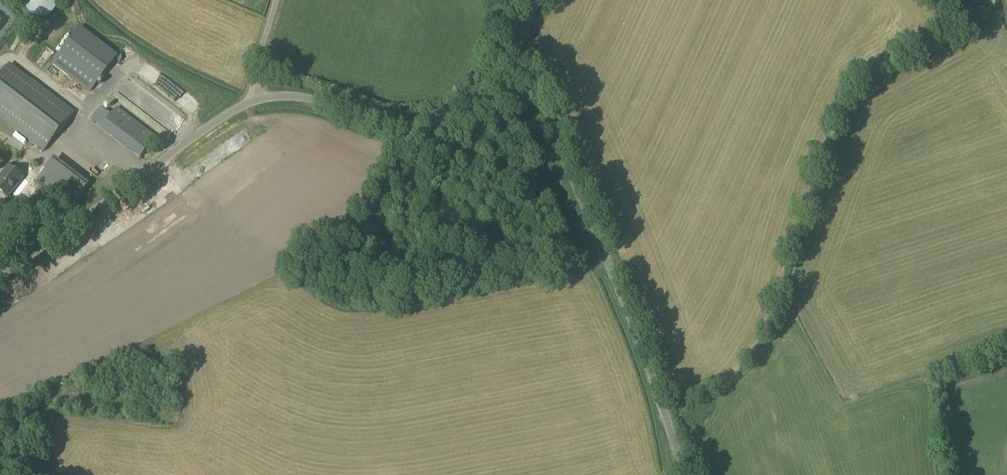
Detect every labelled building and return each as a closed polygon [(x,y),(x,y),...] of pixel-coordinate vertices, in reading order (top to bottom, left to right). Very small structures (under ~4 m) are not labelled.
[(25,1),(25,4),(26,7),(26,9),(28,12),(30,14),(32,16),(34,18),(36,19),(39,19),(41,19),(45,19),(46,18),(48,17),(51,16),(52,14),(54,12),(55,10),(56,8),(56,5),(56,2),(56,0),(26,0),(25,1)] [(90,92),(118,55),(80,26),(51,64),(89,93),(90,92)] [(74,113),(10,64),(0,76),(0,119),(44,153),(74,113)] [(156,137),(117,107),(110,115),(100,107),(90,121),(100,128),(140,159),(156,137)] [(74,203),(85,189),(50,162),(40,176),(74,203)] [(23,178),(9,166),(0,177),(0,192),(7,198),(23,178)]
